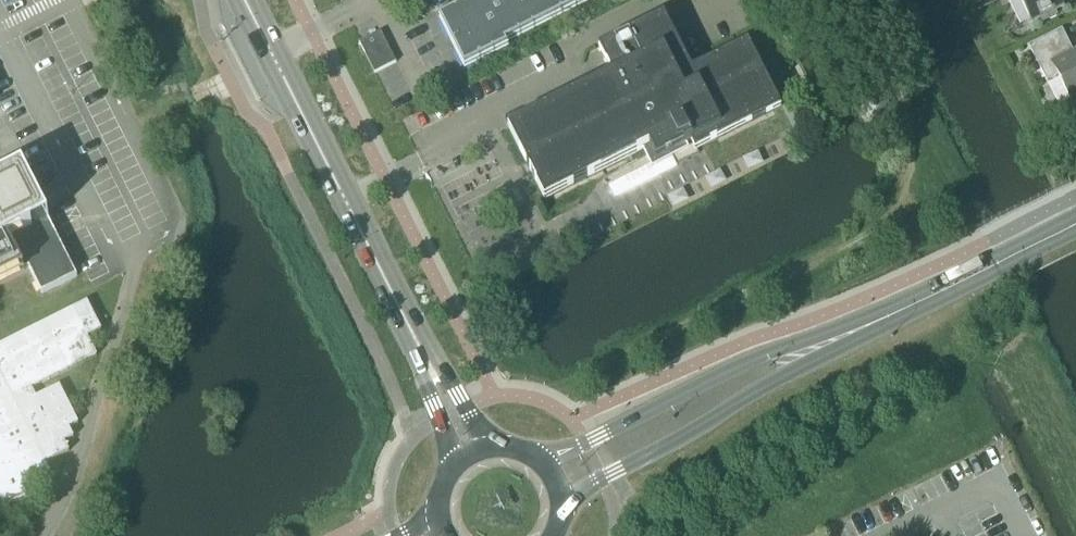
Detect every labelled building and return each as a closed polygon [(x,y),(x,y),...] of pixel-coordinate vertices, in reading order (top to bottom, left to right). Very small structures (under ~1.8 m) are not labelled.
[(504,44),(482,0),(476,0),(437,20),(462,71),(507,49),(504,44)] [(535,0),(482,0),(504,44),(546,23),(535,0)] [(587,0),(535,0),(546,23),(588,2),(587,0)] [(1030,24),(1040,20),(1042,24),(1056,17),(1054,12),(1062,8),(1058,0),(1018,0),(1030,24)] [(693,151),(780,108),(747,43),(691,71),(663,16),(598,48),(612,76),(506,129),(543,201),(648,148),(655,162),(689,145),(693,151)] [(1072,53),(1061,31),(1028,47),(1046,83),(1057,77),(1072,106),(1075,103),(1075,51),(1072,53)] [(361,42),(358,43),(364,54),(385,43),(380,32),(361,42)] [(890,108),(884,96),(875,101),(874,101),(875,103),(879,112),(880,113),(881,113),(890,108)] [(76,278),(23,172),(0,183),(0,284),(28,270),(41,296),(76,278)] [(27,497),(22,488),(50,474),(45,464),(69,452),(64,443),(73,438),(68,429),(78,424),(59,387),(40,396),(36,387),(96,357),(86,336),(101,329),(87,302),(0,346),(0,510),(27,497)]
